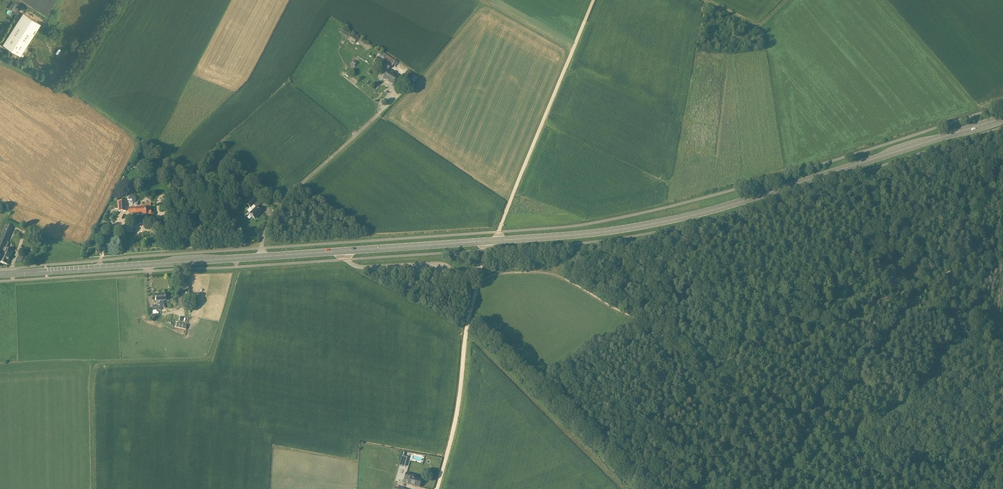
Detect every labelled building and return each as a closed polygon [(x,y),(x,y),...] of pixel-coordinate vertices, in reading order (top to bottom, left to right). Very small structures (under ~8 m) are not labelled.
[(46,15),(56,0),(23,0),(46,15)] [(13,1),(9,8),(13,11),(18,5),(13,1)] [(20,55),(40,24),(23,13),(3,44),(20,55)] [(348,39),(354,44),(357,40),(351,35),(348,39)] [(381,52),(373,65),(376,67),(378,64),(388,70),(391,65),(391,66),(395,61),(381,52)] [(393,85),(398,77),(388,70),(383,78),(393,85)] [(409,70),(402,79),(406,83),(414,73),(409,70)] [(249,180),(244,176),(237,184),(241,188),(249,180)] [(253,197),(246,204),(250,208),(247,211),(250,214),(255,219),(261,213),(257,208),(256,208),(254,205),(257,202),(257,201),(253,197)] [(125,201),(117,201),(118,212),(126,211),(125,201)] [(136,207),(129,208),(129,213),(136,213),(136,215),(146,215),(151,214),(151,203),(145,204),(145,208),(136,208),(136,207)] [(0,240),(0,255),(2,255),(0,259),(0,262),(7,265),(13,252),(6,249),(9,243),(8,243),(7,242),(7,241),(10,234),(12,230),(5,228),(0,239),(0,240)] [(166,308),(165,301),(165,294),(156,294),(157,305),(153,305),(153,311),(161,310),(161,309),(166,308)] [(404,480),(409,481),(409,484),(420,487),(422,480),(415,478),(416,475),(406,473),(404,480)]
